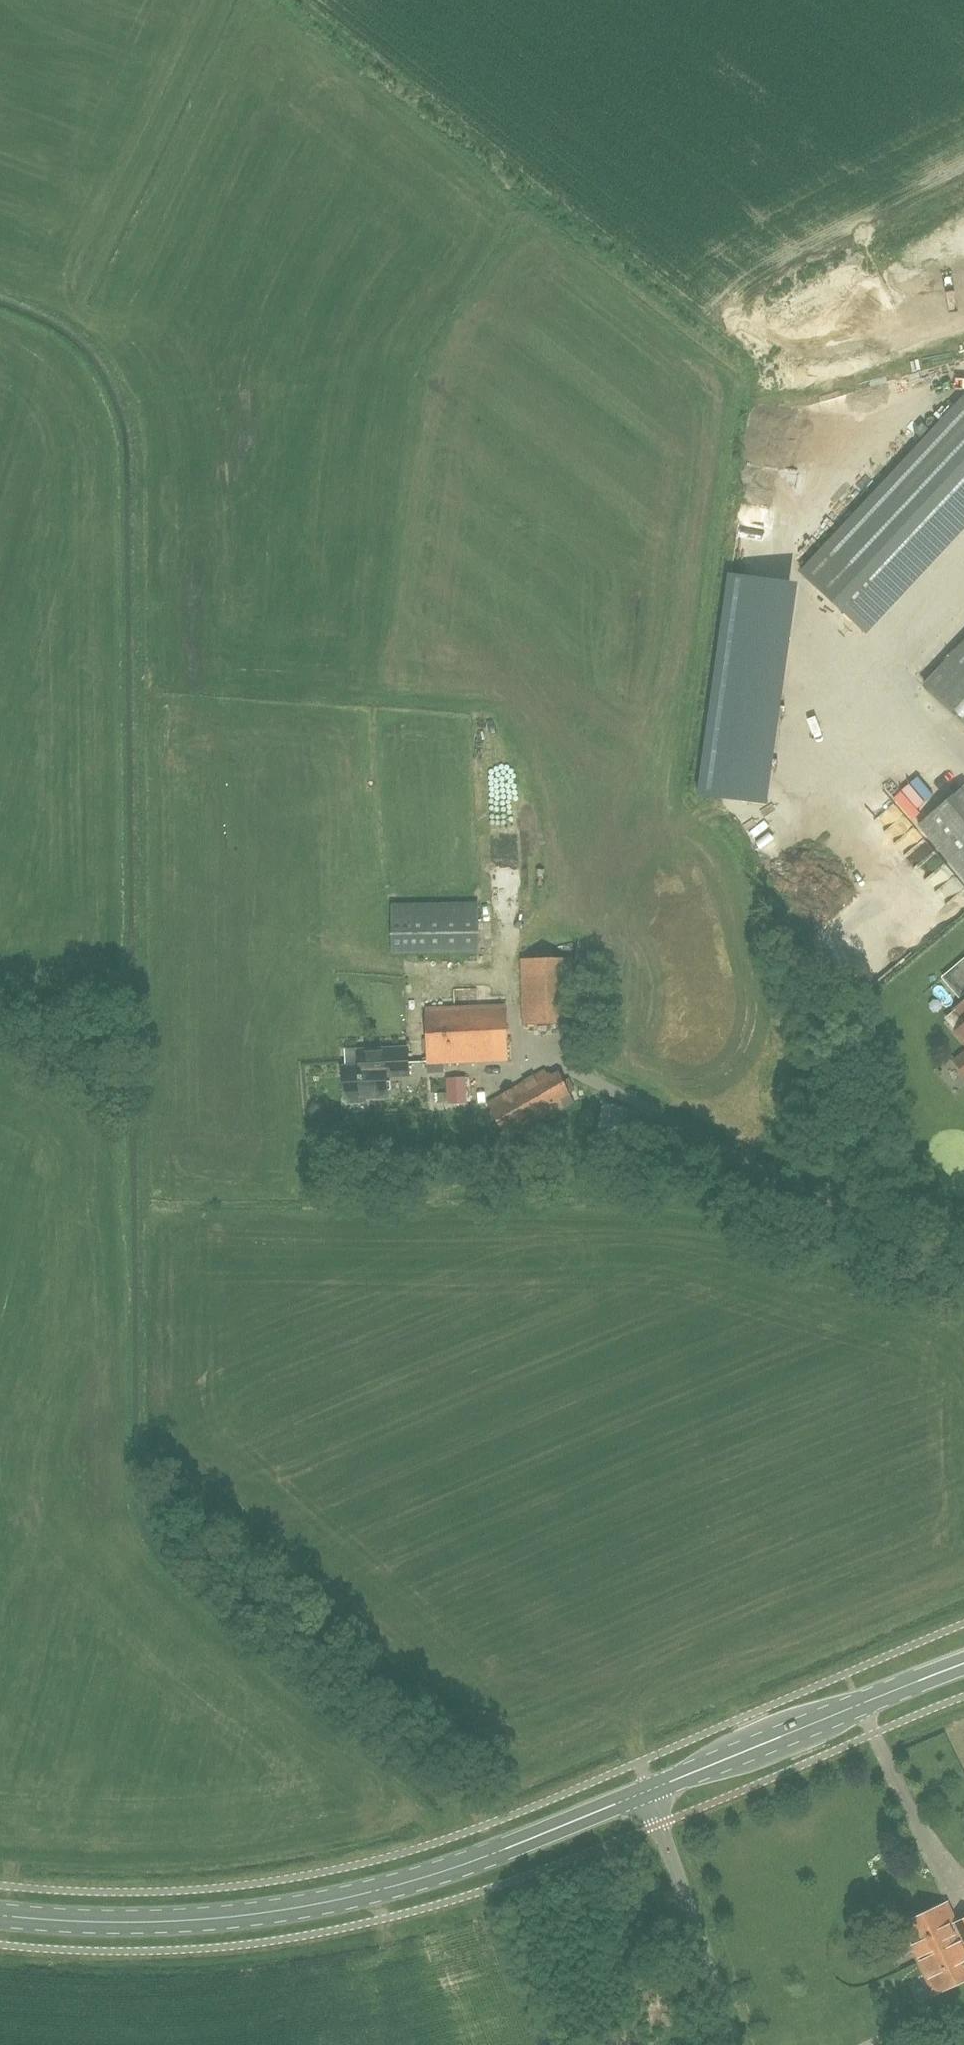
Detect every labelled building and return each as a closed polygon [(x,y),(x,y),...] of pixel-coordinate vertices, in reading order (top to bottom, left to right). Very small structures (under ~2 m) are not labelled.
[(796,565),(864,629),(893,598),(923,598),(940,614),(959,614),(928,646),(928,664),(915,678),(937,698),(929,706),(941,718),(949,710),(963,724),(963,396),(959,393),(849,510),(843,523),(817,523),(817,543),(796,565)] [(923,759),(914,764),(924,784),(933,779),(923,759)] [(910,822),(963,881),(963,784),(959,778),(910,822)] [(895,816),(903,810),(887,788),(879,794),(895,816)] [(769,796),(755,805),(762,816),(776,807),(769,796)] [(485,854),(507,853),(506,828),(484,829),(485,854)] [(386,896),(387,945),(474,943),(473,893),(386,896)] [(560,1016),(560,950),(514,951),(514,1016),(560,1016)] [(945,1018),(963,1040),(963,1002),(945,1018)] [(428,1063),(508,1060),(505,1005),(425,1008),(428,1063)] [(410,1073),(408,1048),(345,1051),(347,1097),(389,1095),(388,1074),(410,1073)] [(955,1060),(963,1071),(963,1053),(955,1060)] [(487,1101),(508,1141),(563,1109),(574,1103),(559,1073),(549,1078),(544,1069),(487,1101)] [(603,1102),(590,1164),(626,1171),(638,1112),(603,1102)] [(956,1923),(947,1903),(902,1924),(920,1961),(963,1940),(963,1942),(963,1919),(956,1923)] [(920,1961),(935,1993),(963,1979),(963,1942),(963,1940),(920,1961)]
